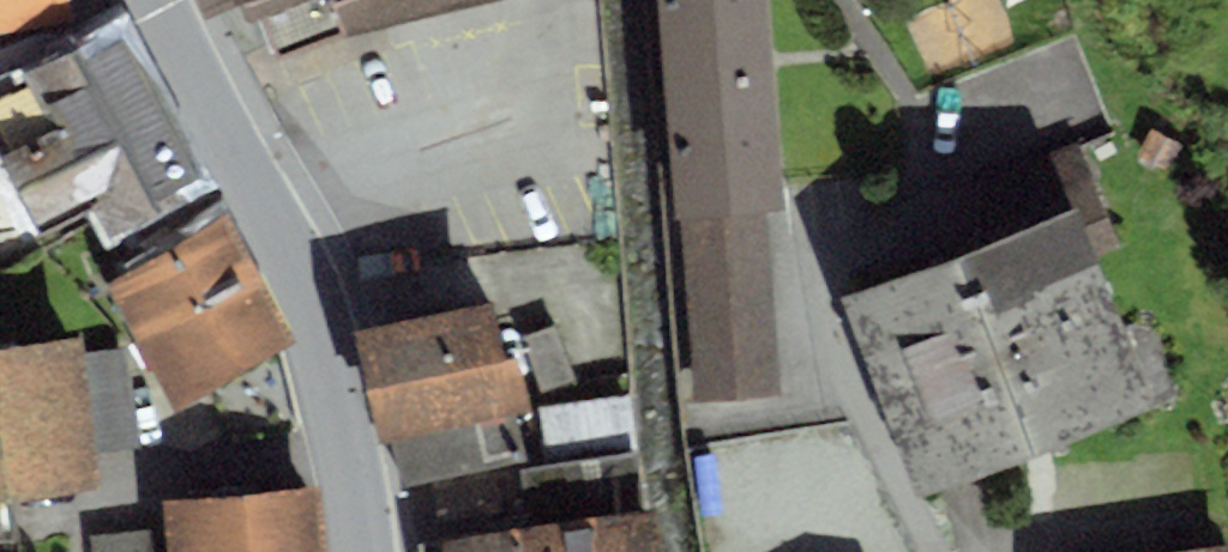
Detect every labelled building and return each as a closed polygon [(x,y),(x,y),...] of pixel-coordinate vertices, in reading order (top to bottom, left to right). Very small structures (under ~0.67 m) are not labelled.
[(72,13),(69,0),(0,0),(0,27),(72,13)] [(205,16),(224,10),(247,62),(271,53),(275,59),(500,0),(199,0),(205,16)] [(678,218),(680,218),(767,211),(786,209),(769,0),(660,0),(678,218)] [(121,21),(67,51),(55,30),(0,48),(0,268),(13,284),(108,238),(209,186),(121,21)] [(972,249),(838,298),(920,499),(1153,403),(1099,258),(1121,250),(1077,141),(974,182),(972,249)] [(767,211),(680,218),(695,403),(781,396),(767,211)] [(296,341),(224,214),(101,283),(173,410),(296,341)] [(491,299),(353,329),(378,445),(391,442),(401,488),(525,461),(514,410),(528,407),(517,357),(504,360),(491,299)] [(554,326),(520,338),(540,393),(575,380),(554,326)] [(0,344),(0,538),(6,537),(1,495),(97,484),(94,452),(137,447),(126,344),(86,349),(84,335),(0,344)] [(442,539),(444,551),(661,551),(654,505),(646,506),(628,394),(541,408),(550,466),(518,471),(526,526),(442,539)] [(319,485),(161,498),(166,551),(326,551),(319,485)] [(90,537),(92,551),(153,551),(151,530),(90,537)]
